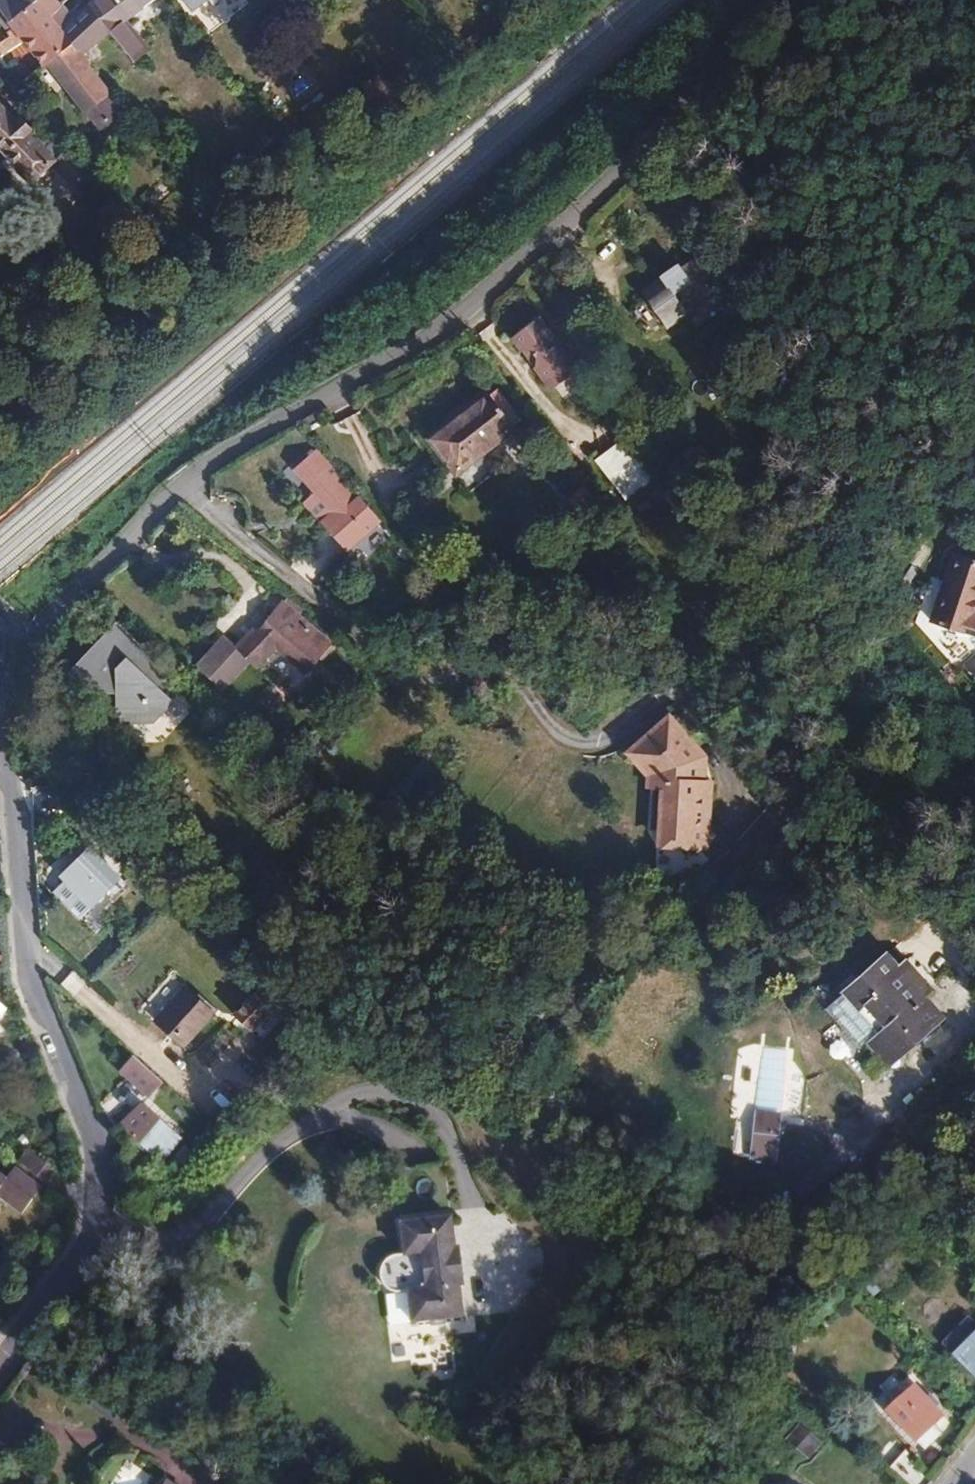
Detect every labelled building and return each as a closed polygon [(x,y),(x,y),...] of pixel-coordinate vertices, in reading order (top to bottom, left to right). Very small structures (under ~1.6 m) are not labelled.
[(10,21),(36,0),(0,0),(0,9),(10,21)] [(12,25),(14,27),(23,41),(45,65),(47,64),(48,62),(73,42),(59,24),(72,13),(63,3),(67,0),(36,0),(10,21),(5,25),(7,29),(12,25)] [(89,3),(111,32),(135,61),(150,49),(128,19),(153,0),(93,0),(91,1),(89,3)] [(191,10),(204,0),(183,0),(191,10)] [(5,25),(10,21),(0,9),(0,18),(5,25)] [(0,42),(0,56),(23,41),(14,27),(6,32),(9,36),(0,42)] [(83,54),(73,42),(48,62),(87,109),(88,108),(102,125),(123,108),(109,91),(109,90),(89,64),(92,62),(88,58),(84,53),(83,54)] [(19,123),(0,104),(10,94),(0,86),(0,147),(28,177),(47,159),(66,182),(75,177),(84,172),(56,138),(49,144),(24,118),(19,123)] [(29,114),(10,94),(0,104),(19,123),(24,118),(29,114)] [(66,182),(71,188),(89,177),(84,172),(75,177),(66,182)] [(725,263),(713,247),(686,266),(683,263),(667,275),(692,309),(728,283),(718,269),(725,263)] [(541,315),(517,335),(554,385),(580,366),(541,315)] [(518,417),(493,384),(437,427),(463,460),(518,417)] [(655,475),(626,436),(605,451),(635,490),(655,475)] [(316,457),(312,455),(298,468),(312,482),(340,513),(334,519),(330,523),(356,551),(388,522),(362,493),(323,450),(316,457)] [(340,513),(312,482),(305,488),(334,519),(340,513)] [(947,560),(926,627),(969,642),(974,626),(974,625),(967,622),(974,598),(974,570),(947,560)] [(285,602),(276,613),(285,620),(294,609),(285,602)] [(285,620),(276,613),(261,631),(305,668),(321,648),(312,640),(320,630),(294,609),(285,620)] [(166,679),(115,627),(71,671),(94,692),(116,696),(118,723),(152,721),(172,703),(157,687),(166,679)] [(211,642),(216,648),(228,635),(221,630),(211,642)] [(228,635),(216,648),(201,664),(227,688),(253,659),(228,635)] [(302,691),(309,680),(295,670),(288,680),(302,691)] [(283,719),(302,691),(288,680),(287,680),(267,707),(283,719)] [(667,722),(634,751),(657,779),(652,827),(662,827),(662,842),(682,843),(693,855),(717,835),(707,824),(712,781),(702,781),(692,769),(699,763),(700,751),(678,726),(674,730),(667,722)] [(90,847),(66,872),(64,874),(95,904),(97,901),(121,876),(90,847)] [(864,1046),(870,1041),(880,1033),(900,1056),(904,1052),(944,1018),(926,997),(902,969),(890,956),(831,1007),(864,1046)] [(908,963),(902,969),(926,997),(933,991),(908,963)] [(272,993),(258,981),(233,1008),(247,1020),(272,993)] [(210,1008),(181,982),(151,1018),(180,1041),(210,1008)] [(880,1033),(870,1041),(890,1064),(900,1056),(880,1033)] [(120,1073),(150,1100),(166,1083),(135,1056),(120,1073)] [(186,1136),(144,1099),(122,1122),(164,1160),(186,1136)] [(780,1116),(758,1113),(757,1120),(780,1123),(780,1116)] [(775,1160),(780,1123),(757,1120),(752,1157),(775,1160)] [(154,1163),(135,1145),(125,1155),(145,1174),(154,1163)] [(20,1162),(46,1184),(56,1172),(30,1150),(20,1162)] [(409,1218),(448,1212),(440,1161),(391,1167),(398,1220),(409,1218)] [(22,1214),(41,1188),(15,1169),(6,1181),(0,1176),(0,1197),(22,1214)] [(411,1320),(422,1319),(461,1314),(457,1284),(463,1283),(460,1263),(457,1245),(453,1245),(448,1212),(409,1218),(398,1220),(403,1253),(395,1257),(394,1258),(392,1261),(391,1267),(390,1275),(393,1281),(398,1285),(402,1288),(406,1290),(411,1320)] [(944,1346),(954,1355),(974,1334),(974,1319),(973,1317),(944,1346)] [(958,1354),(974,1370),(974,1338),(958,1354)] [(946,1411),(918,1384),(892,1410),(919,1436),(946,1411)] [(793,1418),(782,1431),(801,1447),(812,1434),(793,1418)]
